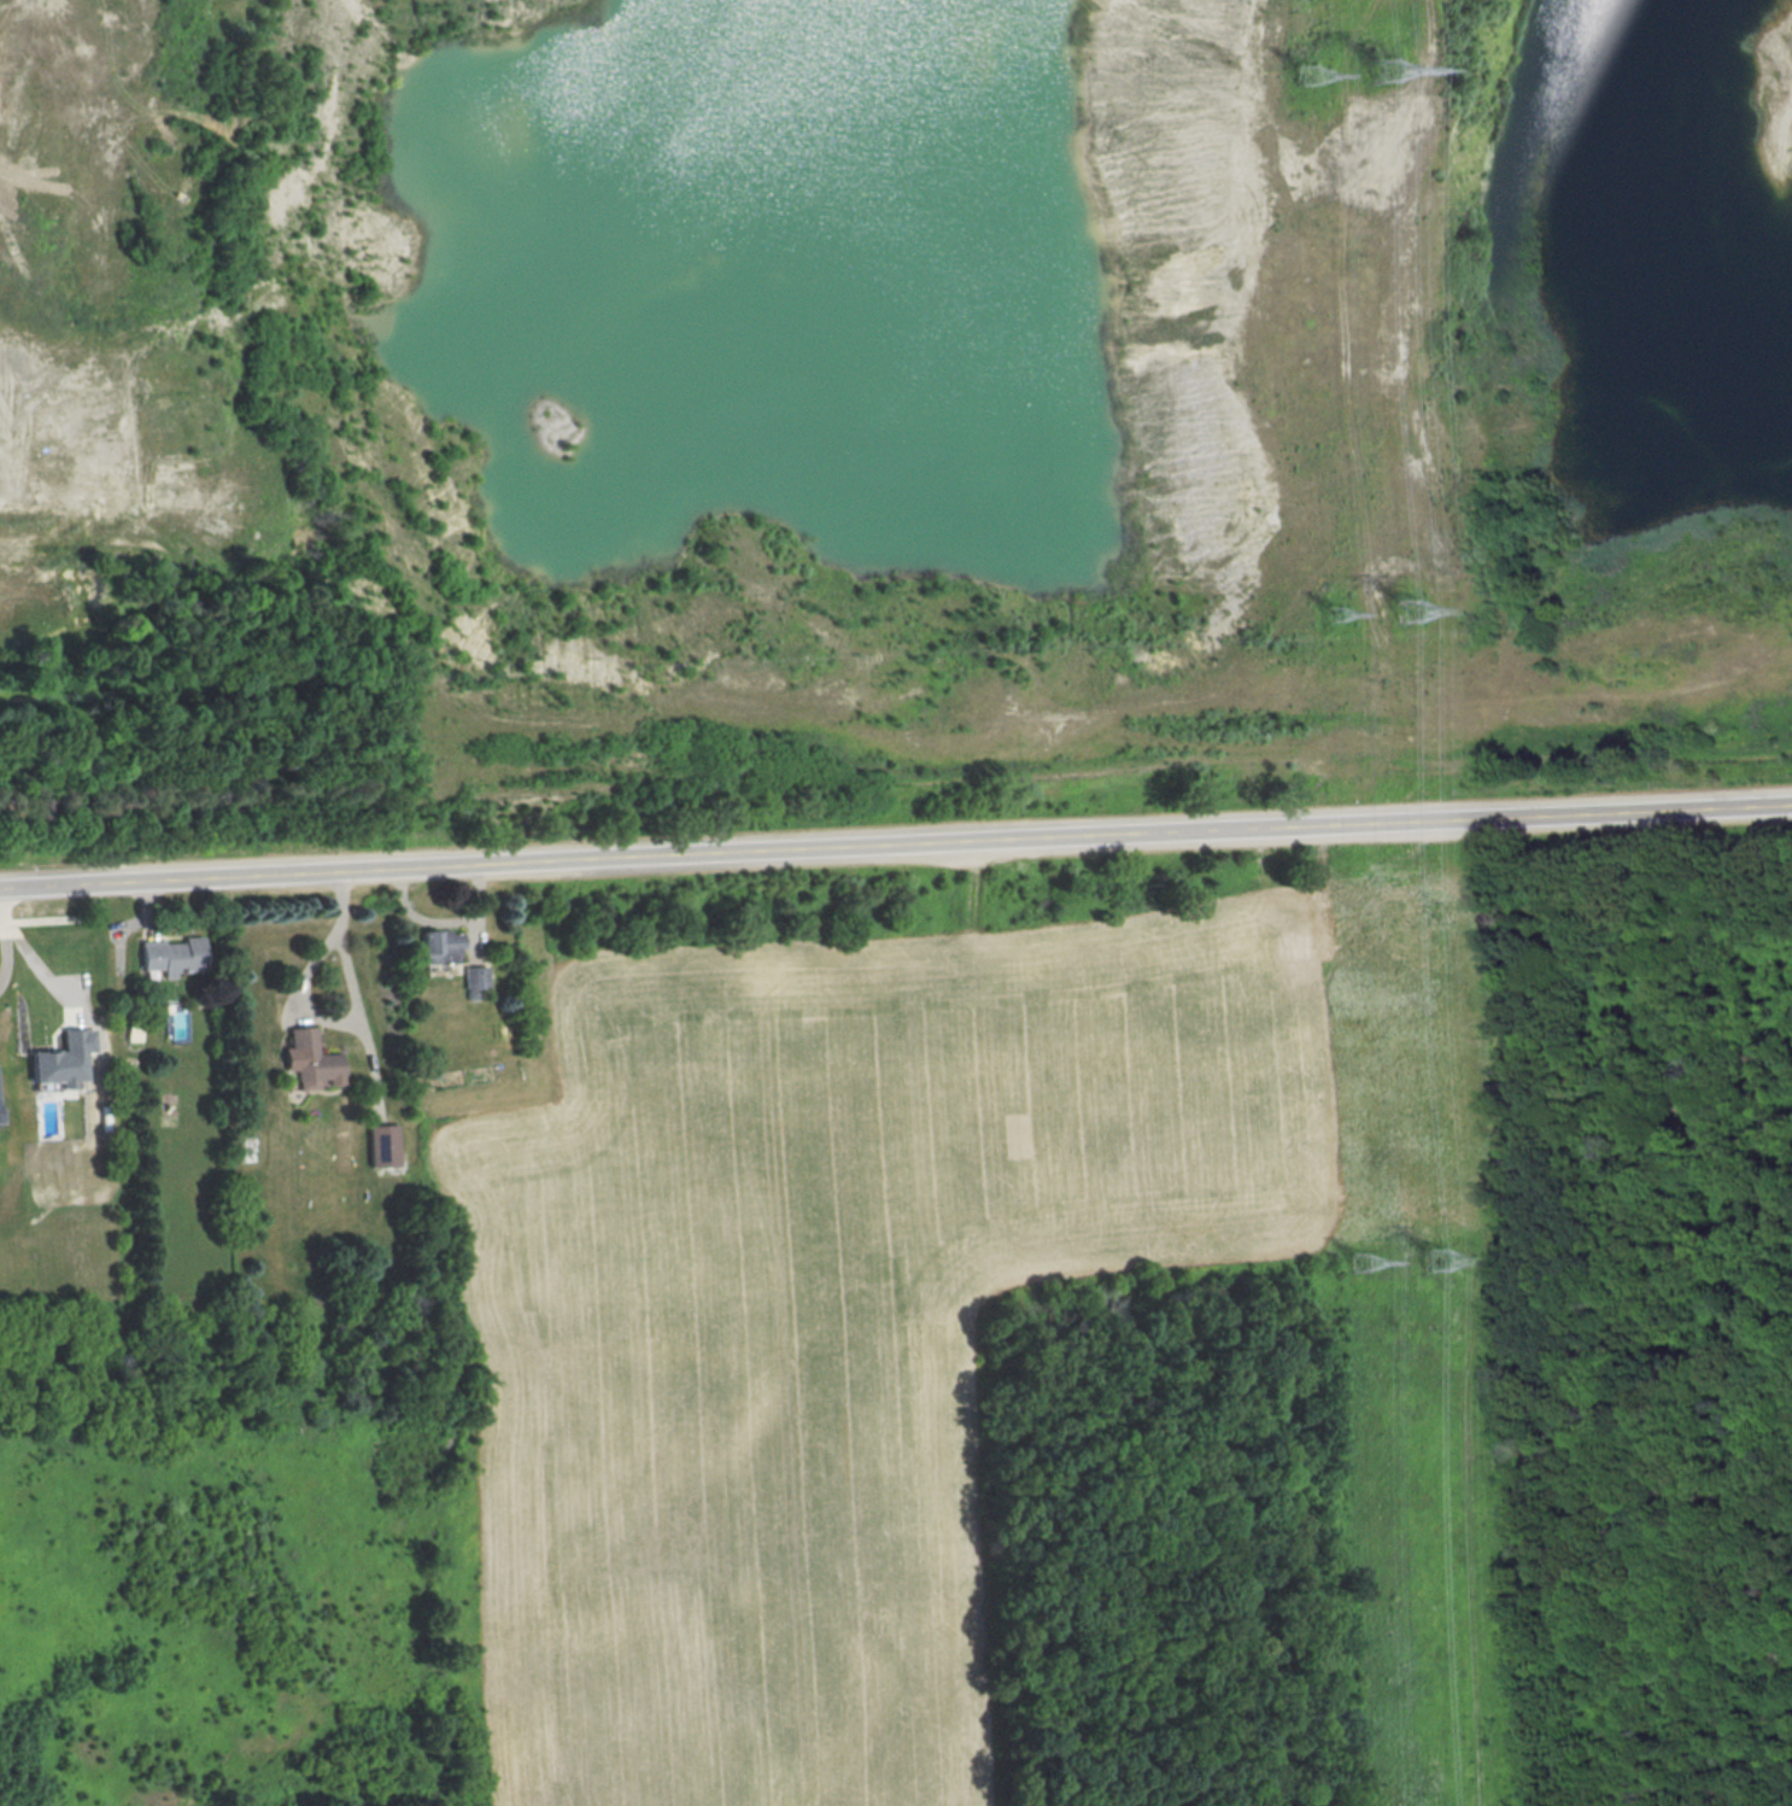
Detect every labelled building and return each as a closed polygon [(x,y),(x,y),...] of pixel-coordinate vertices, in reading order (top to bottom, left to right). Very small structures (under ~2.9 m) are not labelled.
[(459,930),(430,931),(431,952),(423,952),(424,963),(460,962),(459,930)] [(141,969),(161,969),(162,978),(175,977),(174,971),(204,970),(202,935),(183,936),(183,939),(140,941),(141,969)] [(488,988),(487,965),(464,965),(465,988),(488,988)] [(340,1051),(317,1052),(316,1025),(288,1026),(289,1046),(283,1046),(284,1070),(295,1069),(296,1090),(317,1088),(317,1083),(341,1081),(340,1051)] [(32,1051),(33,1082),(60,1081),(60,1088),(74,1087),(74,1080),(87,1079),(85,1051),(94,1051),(93,1027),(62,1029),(63,1049),(32,1051)] [(369,1166),(398,1165),(396,1124),(368,1124),(369,1166)]
